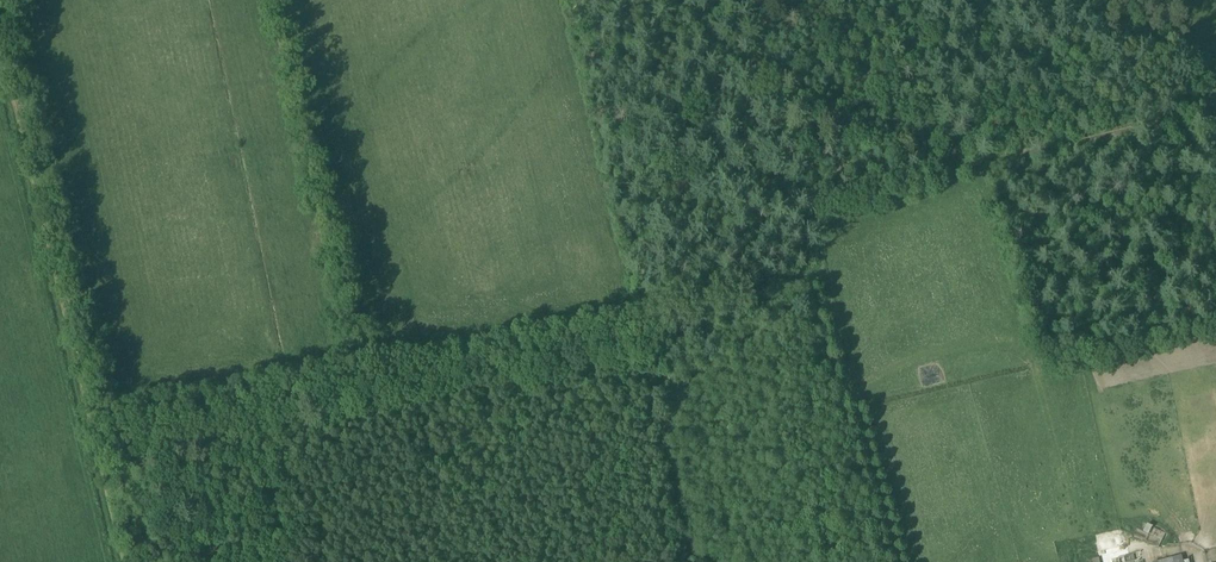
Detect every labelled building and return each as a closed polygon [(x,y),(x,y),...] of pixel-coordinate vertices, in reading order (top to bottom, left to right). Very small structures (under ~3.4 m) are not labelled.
[(1186,554),(1157,559),(1157,561),(1187,561),(1186,554)]
